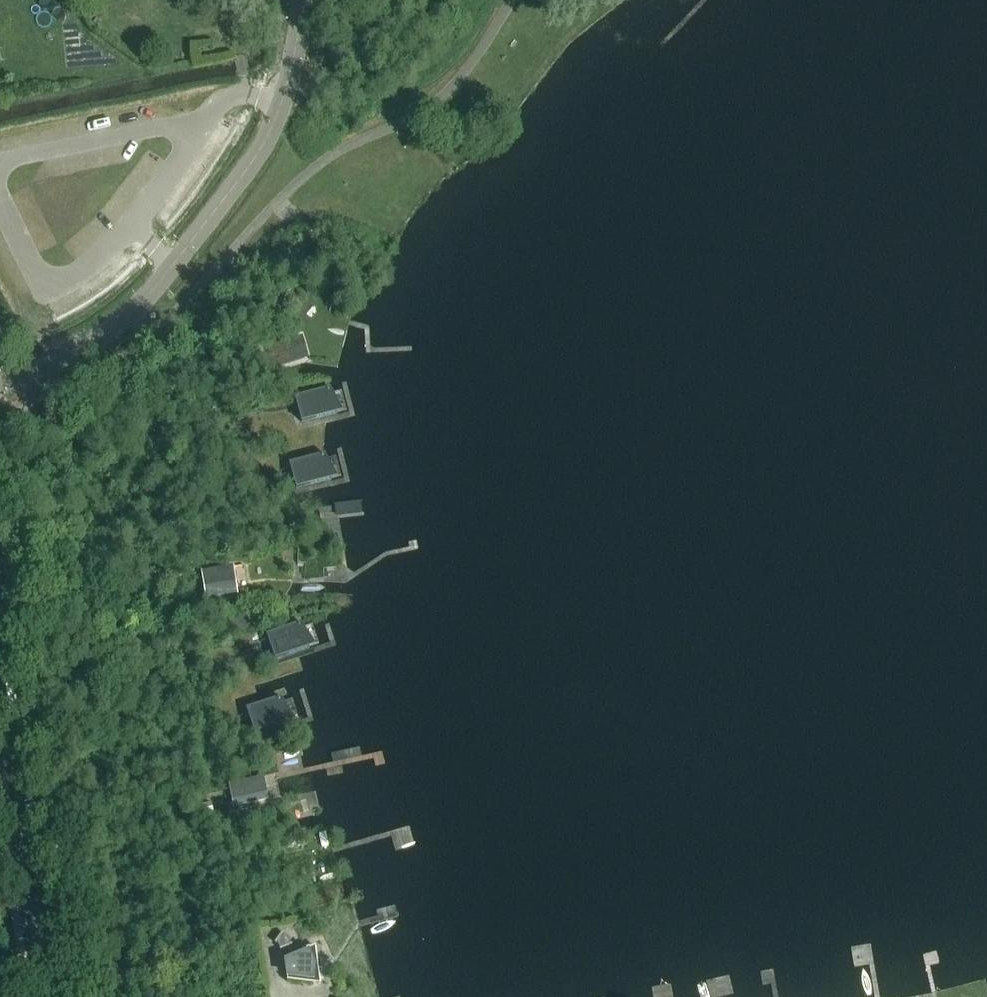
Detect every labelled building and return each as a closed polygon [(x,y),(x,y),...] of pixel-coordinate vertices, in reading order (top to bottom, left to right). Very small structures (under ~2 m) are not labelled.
[(283,307),(270,311),(273,317),(286,314),(283,307)] [(268,347),(275,368),(309,357),(302,336),(268,347)] [(338,388),(290,397),(296,428),(344,419),(338,388)] [(335,455),(287,466),(294,494),(341,483),(335,455)] [(202,578),(205,599),(238,594),(234,572),(202,578)] [(177,590),(167,593),(171,605),(181,601),(177,590)] [(313,619),(252,633),(263,665),(262,665),(320,651),(313,619)] [(156,671),(143,672),(144,681),(157,680),(156,671)] [(327,690),(278,698),(284,727),(333,719),(327,690)] [(185,754),(170,756),(171,767),(186,765),(185,754)] [(264,781),(235,787),(240,807),(268,800),(264,781)] [(202,821),(212,819),(210,806),(200,808),(202,821)] [(276,942),(281,949),(291,944),(289,938),(282,934),(276,942)] [(309,948),(285,958),(288,981),(315,983),(316,964),(309,948)]
